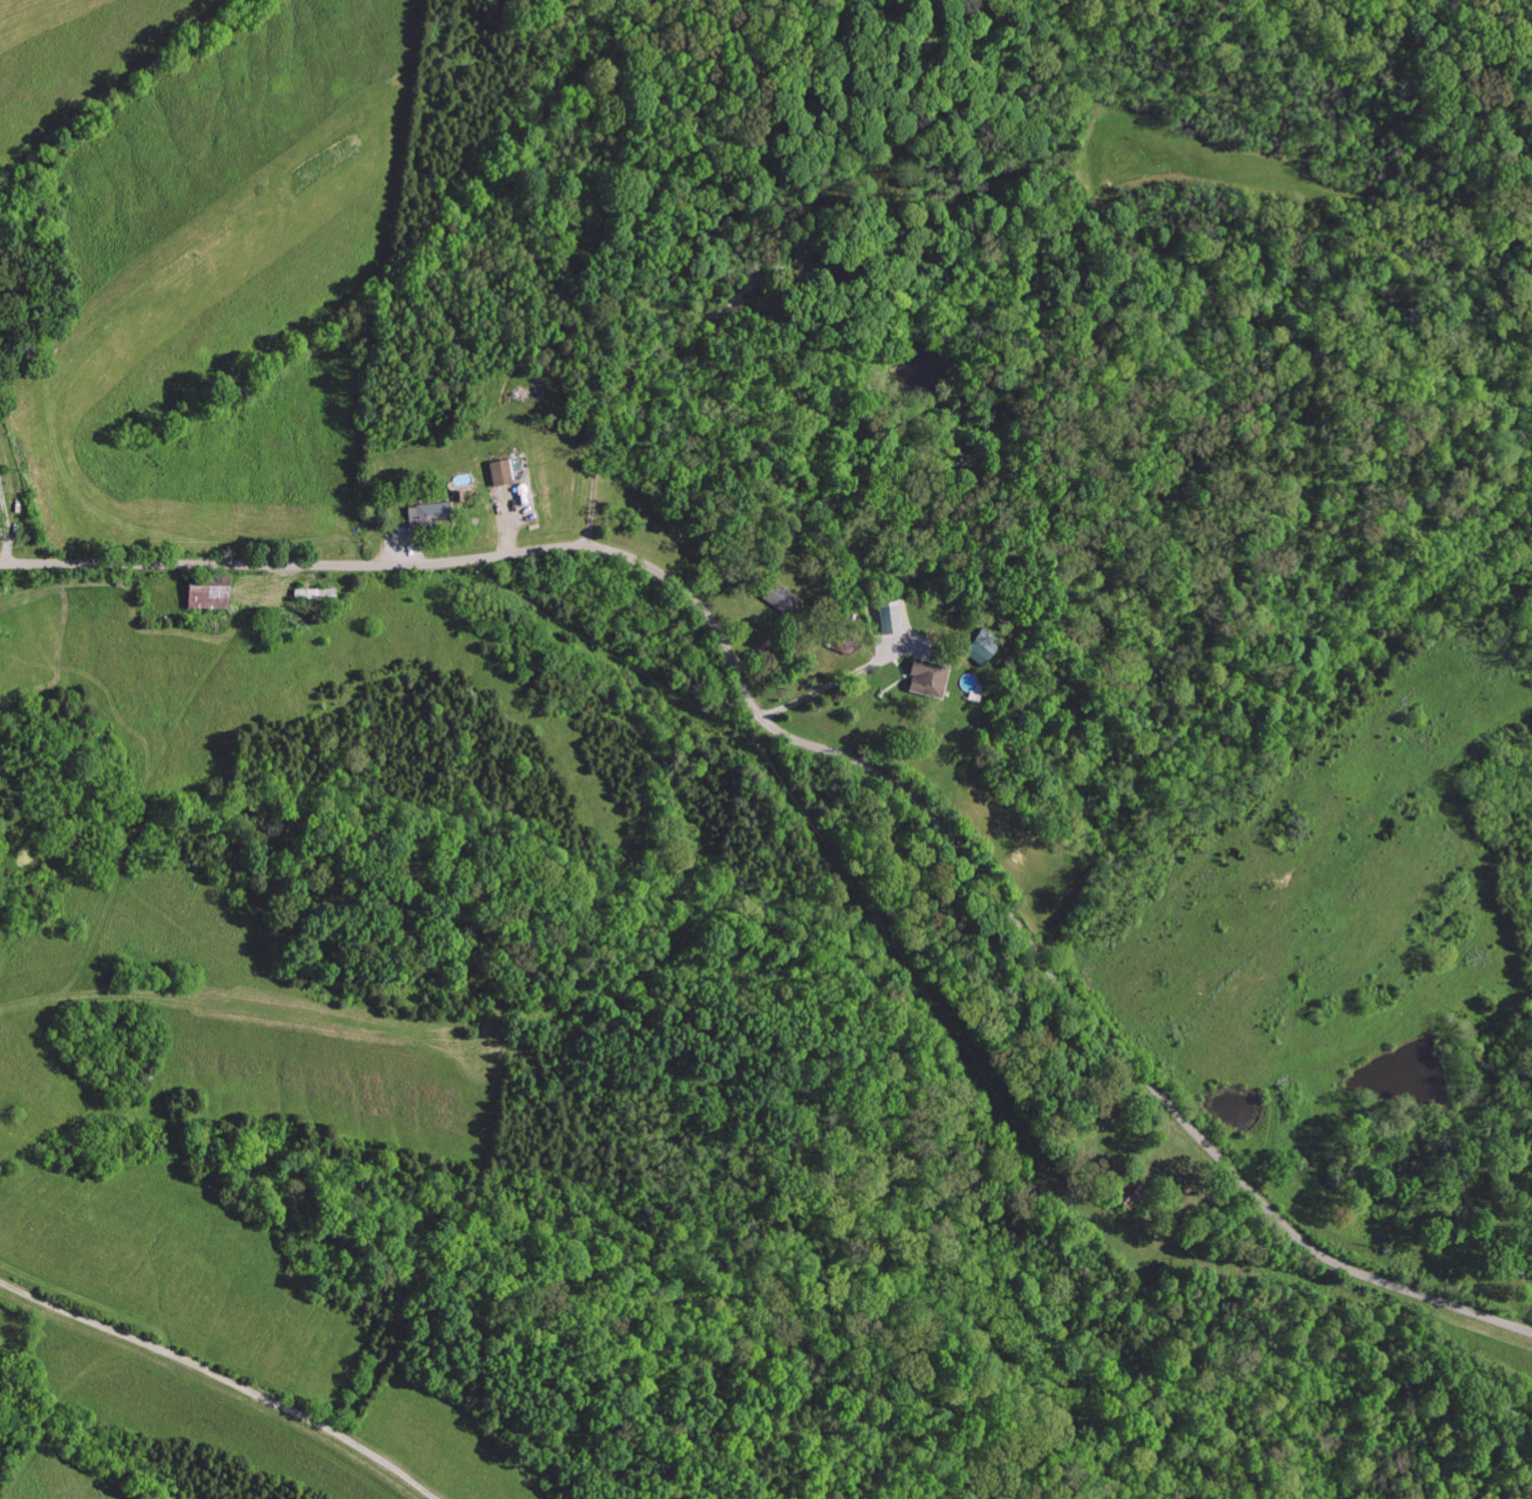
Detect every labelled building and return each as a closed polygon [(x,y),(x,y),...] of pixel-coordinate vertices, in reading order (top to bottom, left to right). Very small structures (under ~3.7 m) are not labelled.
[(518,473),(517,459),(488,462),(491,487),(511,485),(510,474),(518,473)] [(445,504),(405,507),(407,528),(446,525),(445,504)] [(784,615),(796,598),(771,581),(760,598),(784,615)] [(185,586),(185,610),(226,609),(225,585),(185,586)] [(880,634),(900,633),(899,602),(879,603),(880,634)] [(940,698),(948,667),(912,657),(908,673),(911,674),(907,689),(940,698)]
